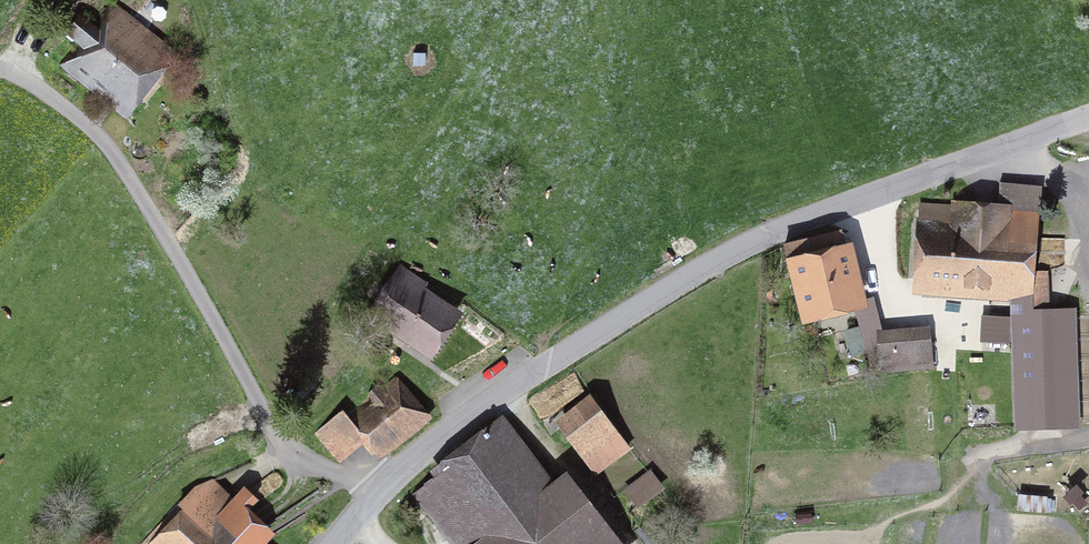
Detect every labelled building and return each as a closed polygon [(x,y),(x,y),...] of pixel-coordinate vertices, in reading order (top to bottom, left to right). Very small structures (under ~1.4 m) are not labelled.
[(168,48),(149,32),(136,45),(117,30),(129,15),(110,0),(90,25),(79,16),(69,28),(79,37),(55,67),(69,78),(81,63),(127,100),(168,48)] [(957,206),(957,221),(954,223),(926,221),(923,281),(1013,289),(1031,289),(1031,275),(1037,211),(957,206)] [(798,264),(810,313),(855,302),(856,302),(839,233),(785,246),(789,266),(798,264)] [(399,269),(362,323),(380,335),(389,321),(430,348),(456,311),(421,290),(424,286),(399,269)] [(1031,289),(1013,289),(1017,425),(1050,424),(1047,275),(1031,275),(1031,289)] [(882,343),(871,298),(856,302),(855,302),(871,366),(931,362),(929,339),(882,343)] [(387,379),(346,414),(344,412),(319,432),(339,455),(368,430),(380,444),(416,413),(387,379)] [(562,428),(595,471),(628,446),(595,403),(562,428)] [(455,543),(615,543),(564,479),(553,488),(502,420),(437,470),(441,475),(417,496),(455,543)] [(627,489),(639,504),(660,488),(649,473),(627,489)] [(194,492),(143,543),(258,543),(268,534),(245,511),(258,499),(248,491),(223,516),(194,492)]
